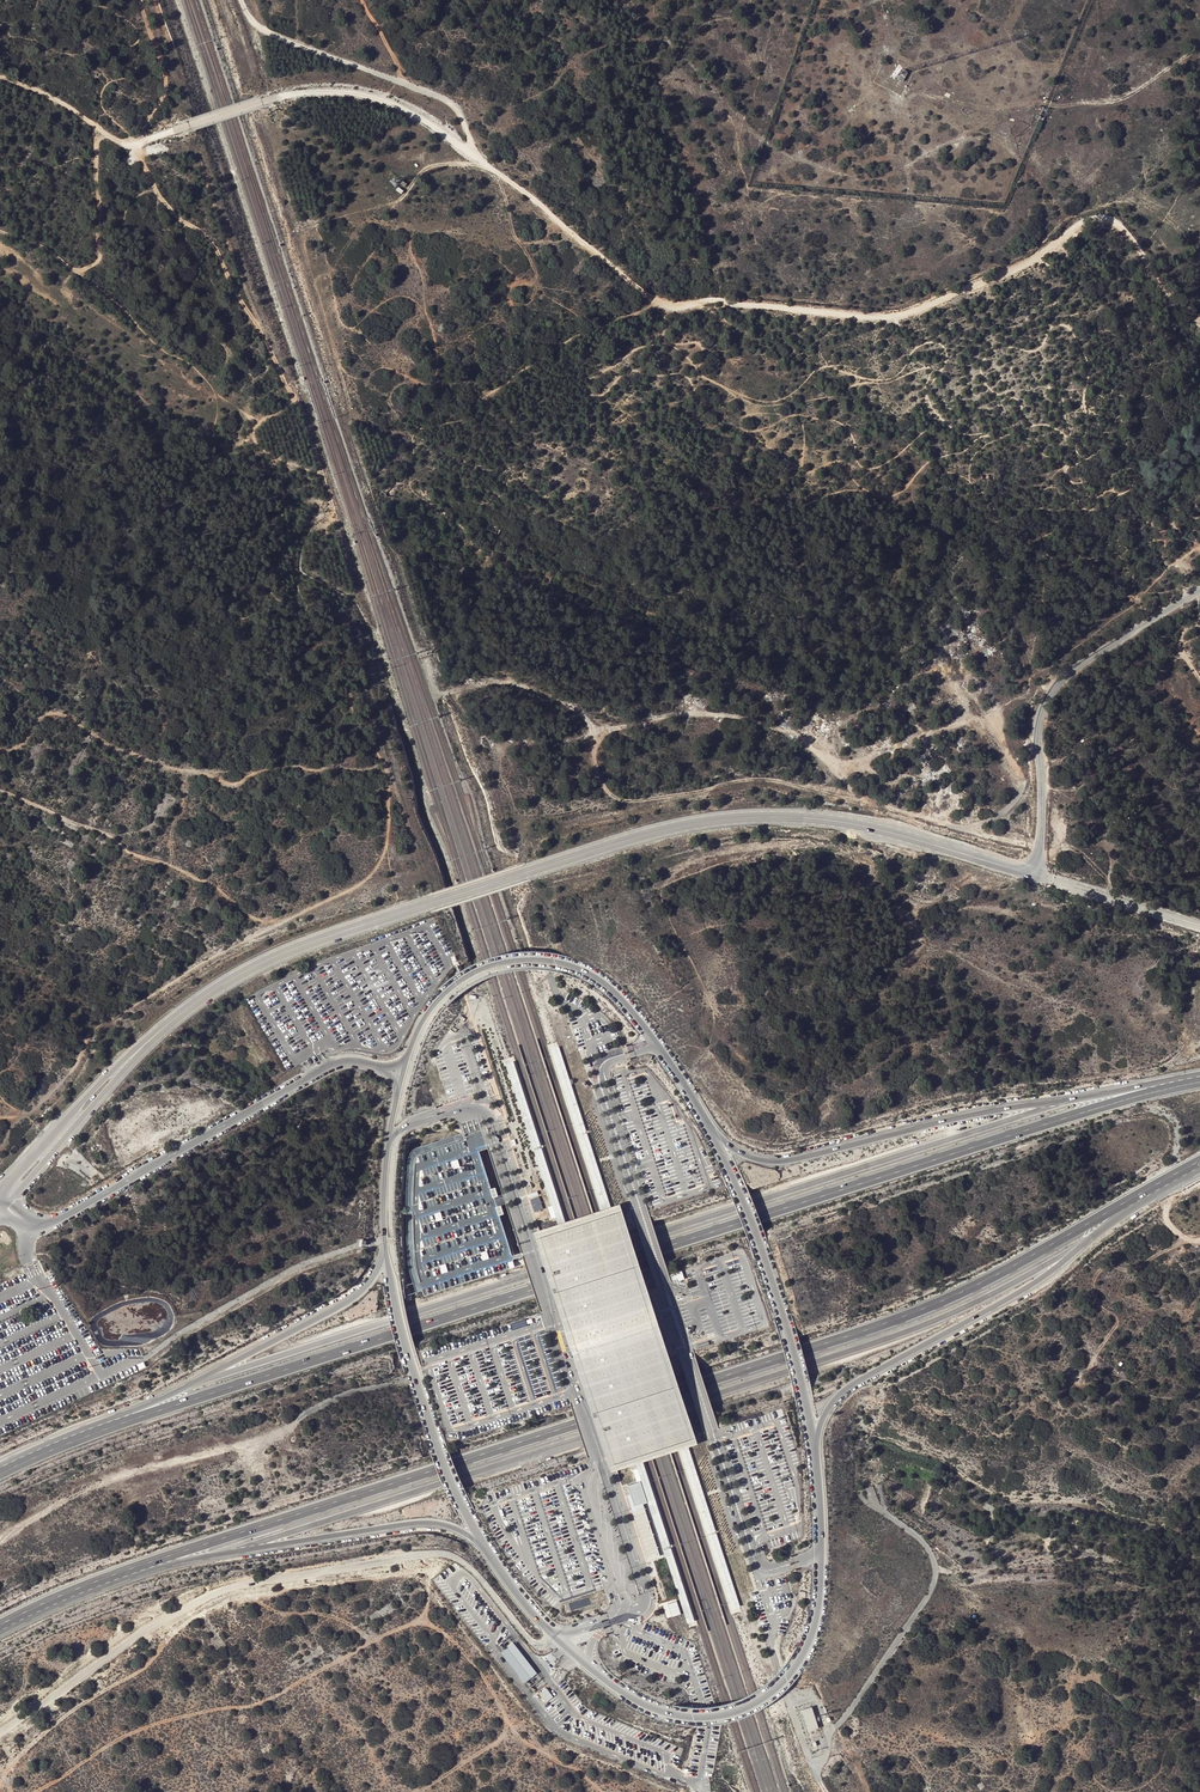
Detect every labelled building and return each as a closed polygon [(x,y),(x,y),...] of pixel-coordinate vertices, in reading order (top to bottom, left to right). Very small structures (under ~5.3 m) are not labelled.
[(907,74),(902,71),(897,80),(902,83),(907,74)] [(974,480),(993,480),(993,472),(982,472),(982,470),(973,470),(973,478),(974,480)] [(489,531),(500,536),(503,529),(492,524),(489,531)] [(487,1149),(480,1124),(461,1129),(461,1131),(435,1142),(415,1148),(410,1152),(408,1157),(405,1192),(405,1236),(408,1270),(416,1294),(422,1293),(424,1298),(482,1278),(497,1274),(515,1269),(499,1217),(497,1209),(494,1198),(491,1190),(480,1151),(487,1149)] [(525,1148),(516,1152),(519,1161),(528,1158),(525,1148)] [(529,1160),(520,1163),(522,1172),(531,1168),(529,1160)] [(537,1171),(533,1173),(536,1181),(543,1178),(541,1175),(539,1176),(537,1171)] [(531,1193),(536,1191),(531,1175),(525,1177),(531,1193)] [(539,1195),(531,1198),(535,1211),(544,1208),(539,1195)] [(542,1229),(534,1232),(611,1470),(617,1469),(635,1463),(687,1446),(689,1445),(697,1443),(695,1437),(686,1411),(677,1383),(669,1359),(666,1350),(663,1339),(659,1328),(656,1319),(651,1304),(649,1297),(647,1291),(638,1263),(630,1235),(622,1212),(620,1204),(612,1206),(558,1224),(542,1229)] [(627,1494),(648,1560),(650,1559),(651,1558),(660,1556),(644,1504),(648,1503),(641,1481),(637,1483),(629,1485),(632,1493),(630,1493),(629,1494),(627,1494)] [(669,1616),(680,1614),(677,1601),(666,1604),(669,1616)] [(501,1651),(524,1683),(537,1674),(515,1642),(501,1651)] [(546,1687),(539,1693),(546,1702),(553,1696),(546,1687)] [(812,1707),(802,1710),(808,1729),(819,1726),(812,1707)]
